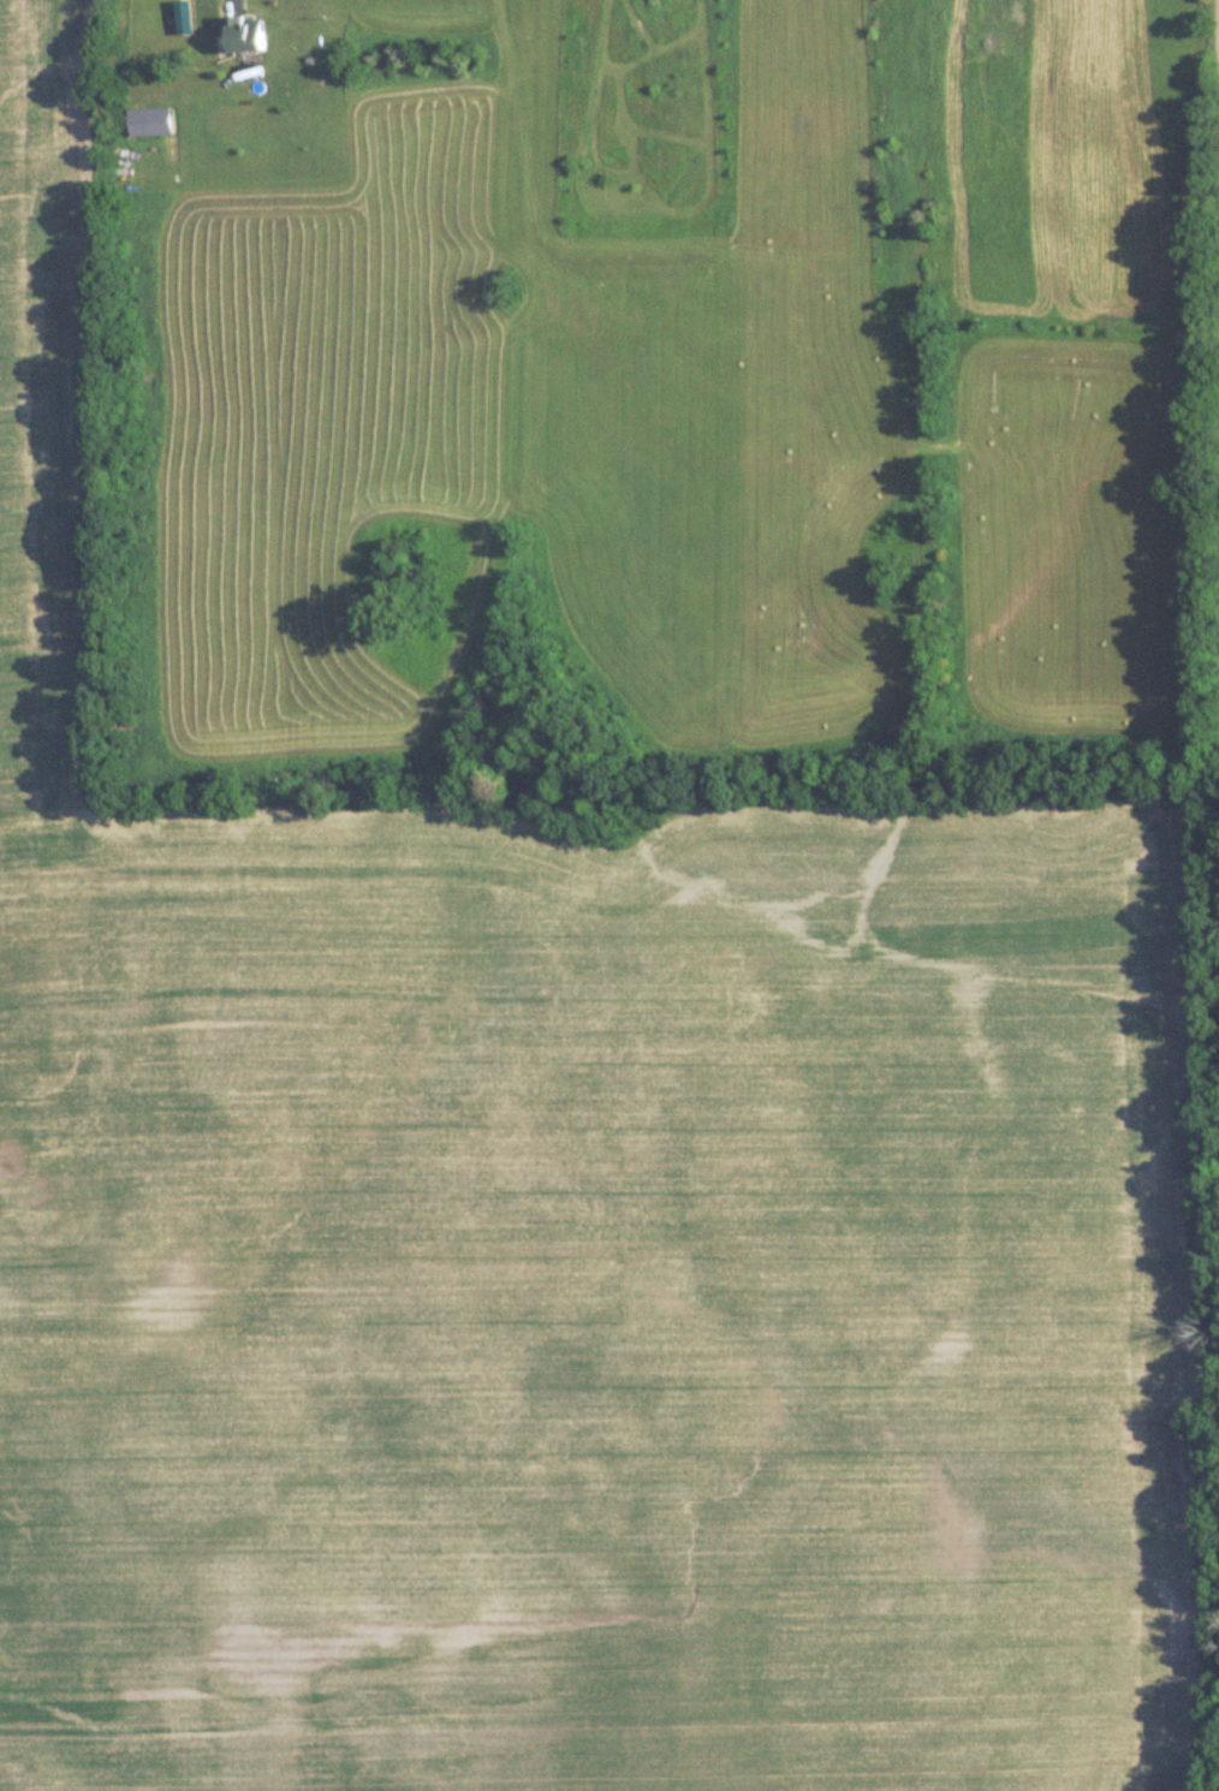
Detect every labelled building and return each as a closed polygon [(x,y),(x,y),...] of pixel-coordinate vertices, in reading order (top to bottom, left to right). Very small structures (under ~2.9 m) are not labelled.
[(226,16),(226,50),(263,50),(263,16),(226,16)]
